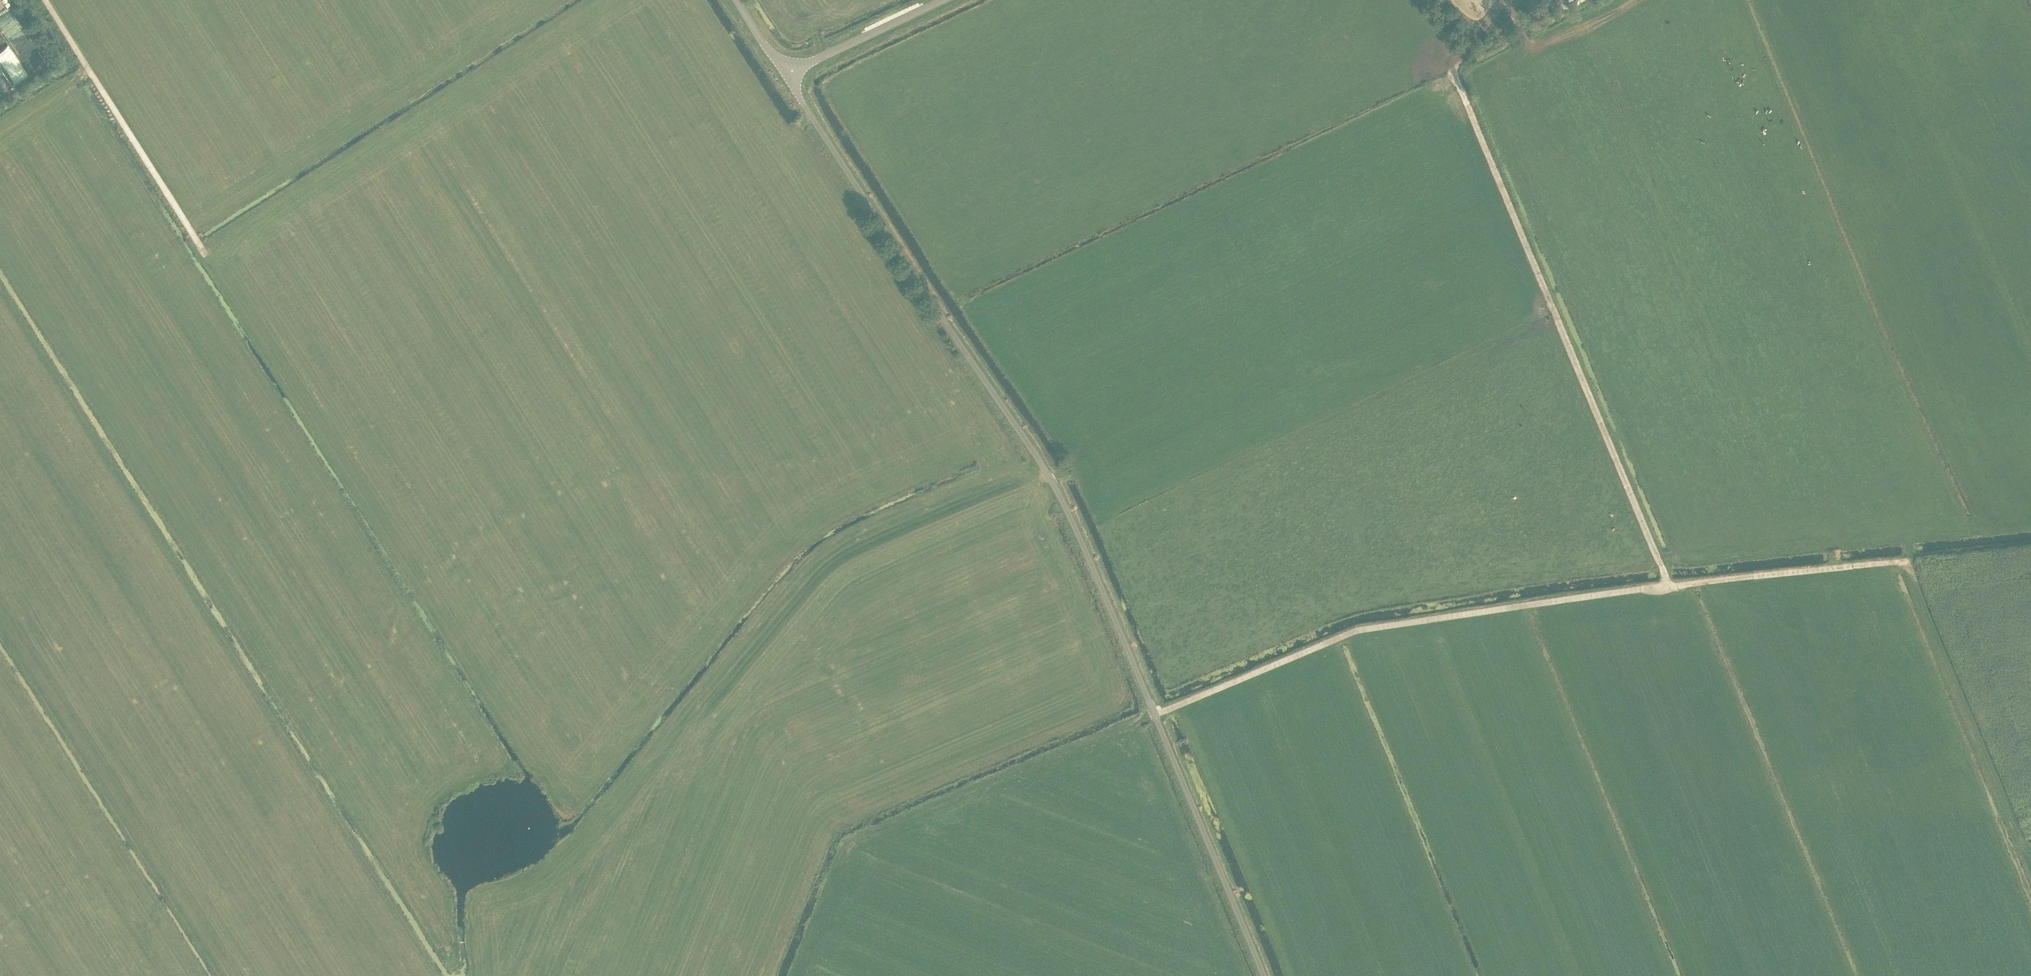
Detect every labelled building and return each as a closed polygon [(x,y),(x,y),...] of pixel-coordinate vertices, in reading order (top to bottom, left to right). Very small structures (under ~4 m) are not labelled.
[(9,47),(5,40),(0,43),(0,52),(9,47)]
